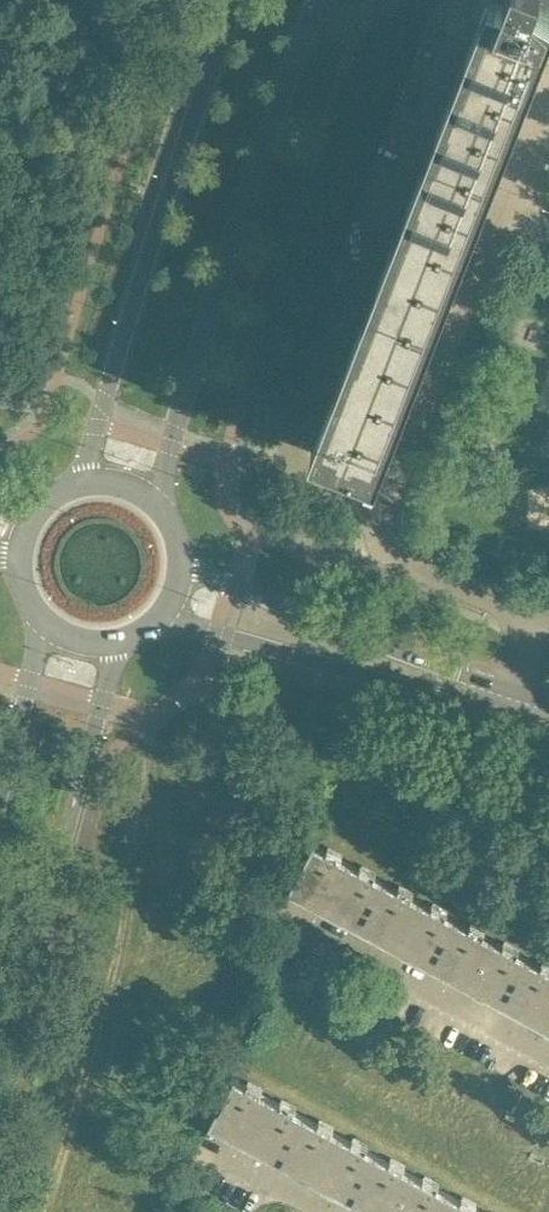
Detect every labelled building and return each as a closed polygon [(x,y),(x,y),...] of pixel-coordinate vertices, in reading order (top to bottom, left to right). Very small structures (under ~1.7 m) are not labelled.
[(471,12),(468,21),(480,26),(315,448),(372,470),(545,26),(548,28),(548,0),(476,0),(471,12)] [(289,887),(326,907),(361,926),(385,881),(313,843),(289,887)] [(385,881),(361,926),(433,965),(457,920),(434,907),(386,881),(385,881)] [(457,920),(433,965),(505,1003),(529,958),(528,958),(457,920)] [(505,1003),(548,1027),(548,969),(529,958),(505,1003)] [(306,1116),(234,1077),(209,1122),(282,1161),(306,1116)] [(353,1199),(378,1154),(306,1116),(282,1161),(353,1199)] [(449,1192),(378,1154),(353,1199),(378,1211),(438,1211),(449,1192)] [(449,1192),(438,1211),(485,1211),(449,1192)]
